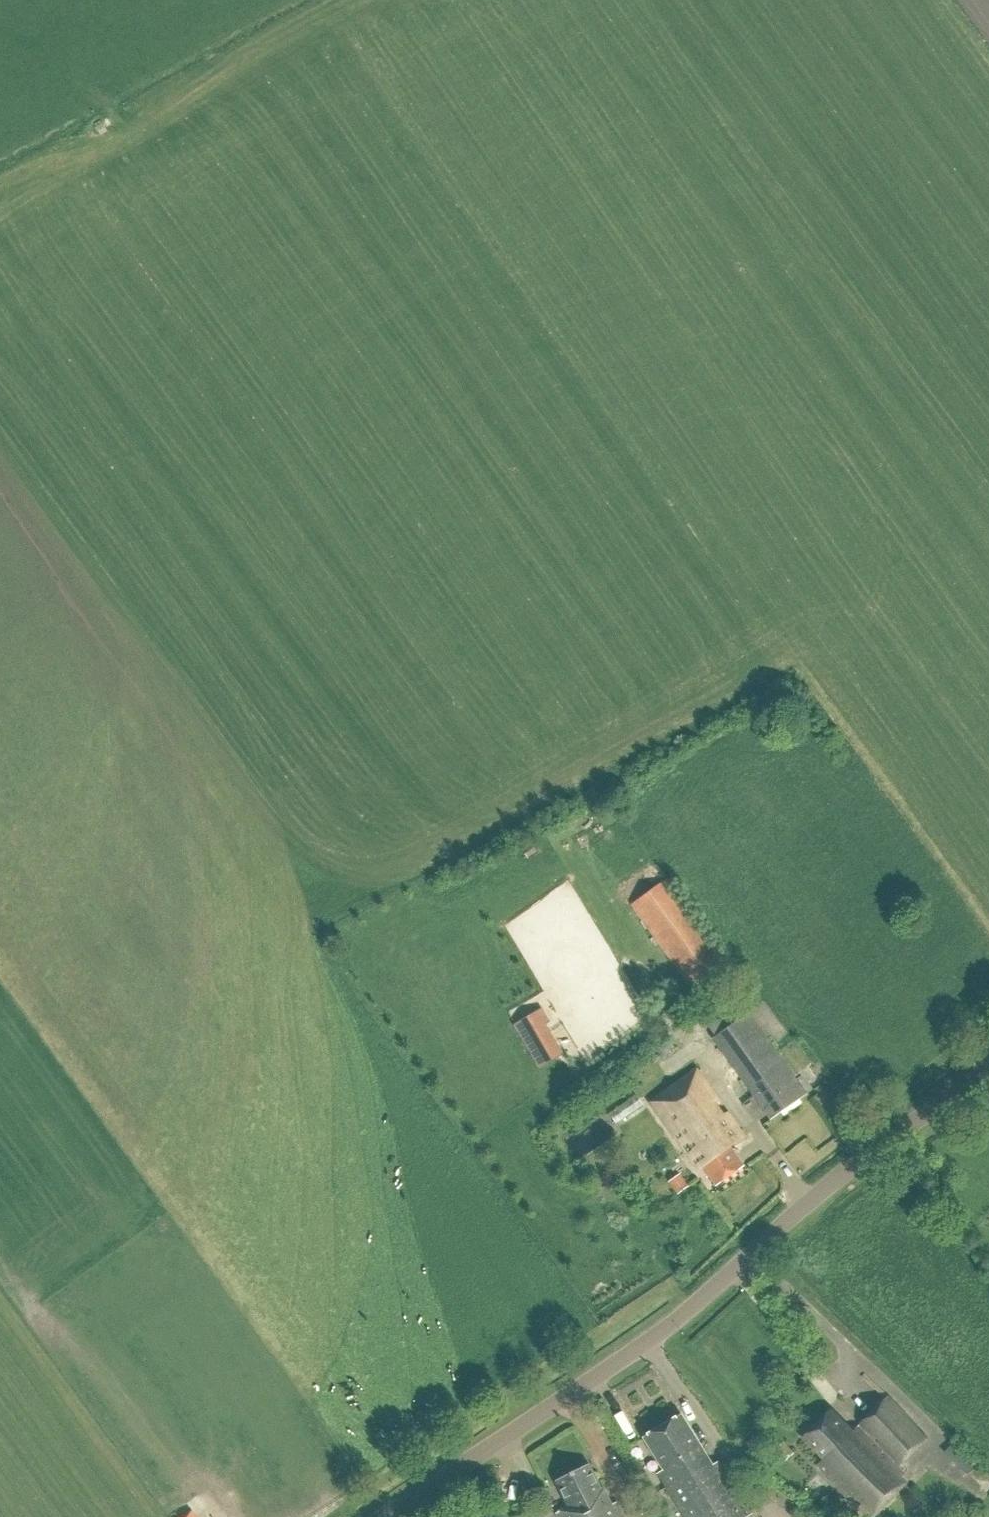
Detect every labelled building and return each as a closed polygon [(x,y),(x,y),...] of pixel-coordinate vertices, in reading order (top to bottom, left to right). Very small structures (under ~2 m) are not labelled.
[(647,920),(676,961),(702,943),(673,902),(647,920)] [(770,1118),(776,1114),(804,1095),(749,1012),(713,1037),(770,1118)] [(719,1183),(745,1164),(732,1145),(746,1137),(698,1068),(653,1100),(701,1169),(706,1164),(719,1183)] [(627,1091),(611,1107),(621,1117),(637,1101),(627,1091)] [(679,1173),(668,1181),(677,1194),(688,1185),(679,1173)] [(885,1399),(849,1435),(828,1413),(803,1438),(822,1458),(816,1464),(824,1472),(821,1475),(862,1516),(872,1516),(896,1494),(889,1487),(901,1475),(896,1470),(925,1441),(885,1399)] [(680,1414),(642,1437),(658,1464),(653,1467),(683,1516),(747,1516),(751,1515),(719,1461),(711,1466),(680,1414)] [(787,1461),(796,1453),(785,1442),(776,1450),(787,1461)] [(587,1465),(557,1480),(571,1506),(557,1513),(559,1516),(623,1516),(615,1502),(610,1505),(602,1489),(600,1490),(587,1465)]
